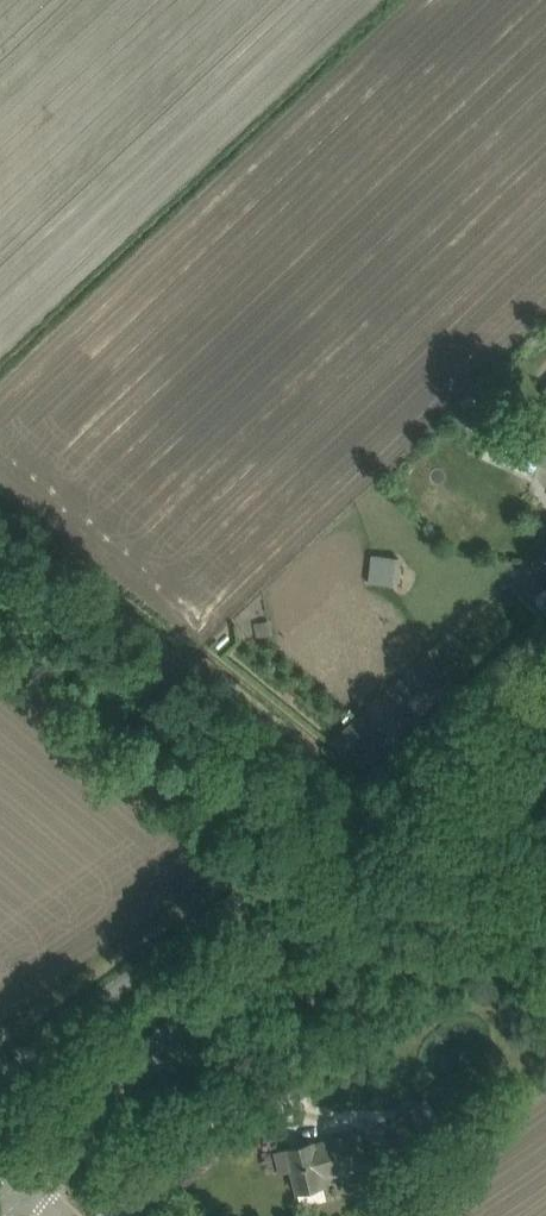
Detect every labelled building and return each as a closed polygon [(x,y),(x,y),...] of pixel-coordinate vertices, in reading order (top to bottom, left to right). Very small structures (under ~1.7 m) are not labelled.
[(372,554),(368,582),(387,584),(390,557),(372,554)] [(392,1122),(416,1157),(439,1141),(430,1129),(442,1121),(426,1098),(392,1122)] [(275,1152),(280,1171),(291,1168),(297,1192),(327,1184),(325,1175),(366,1164),(357,1133),(312,1145),(312,1142),(275,1152)]
